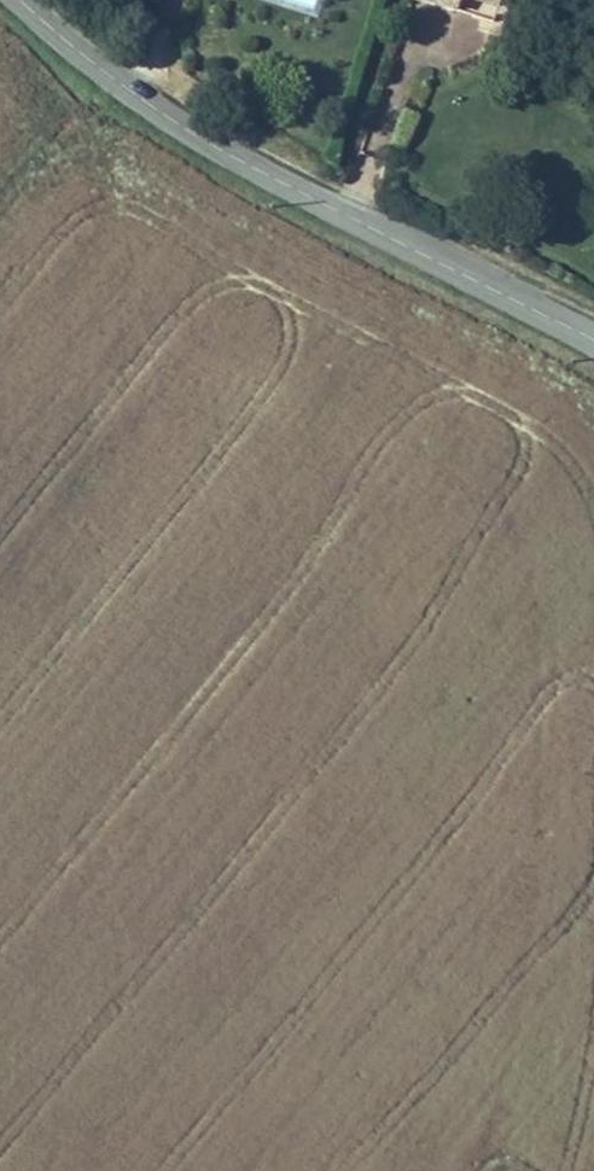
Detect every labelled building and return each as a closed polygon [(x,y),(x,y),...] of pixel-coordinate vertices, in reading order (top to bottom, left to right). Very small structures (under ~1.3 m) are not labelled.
[(503,0),(412,0),(405,21),(453,37),(457,22),(492,33),(503,0)] [(488,48),(492,33),(457,22),(453,37),(488,48)]
